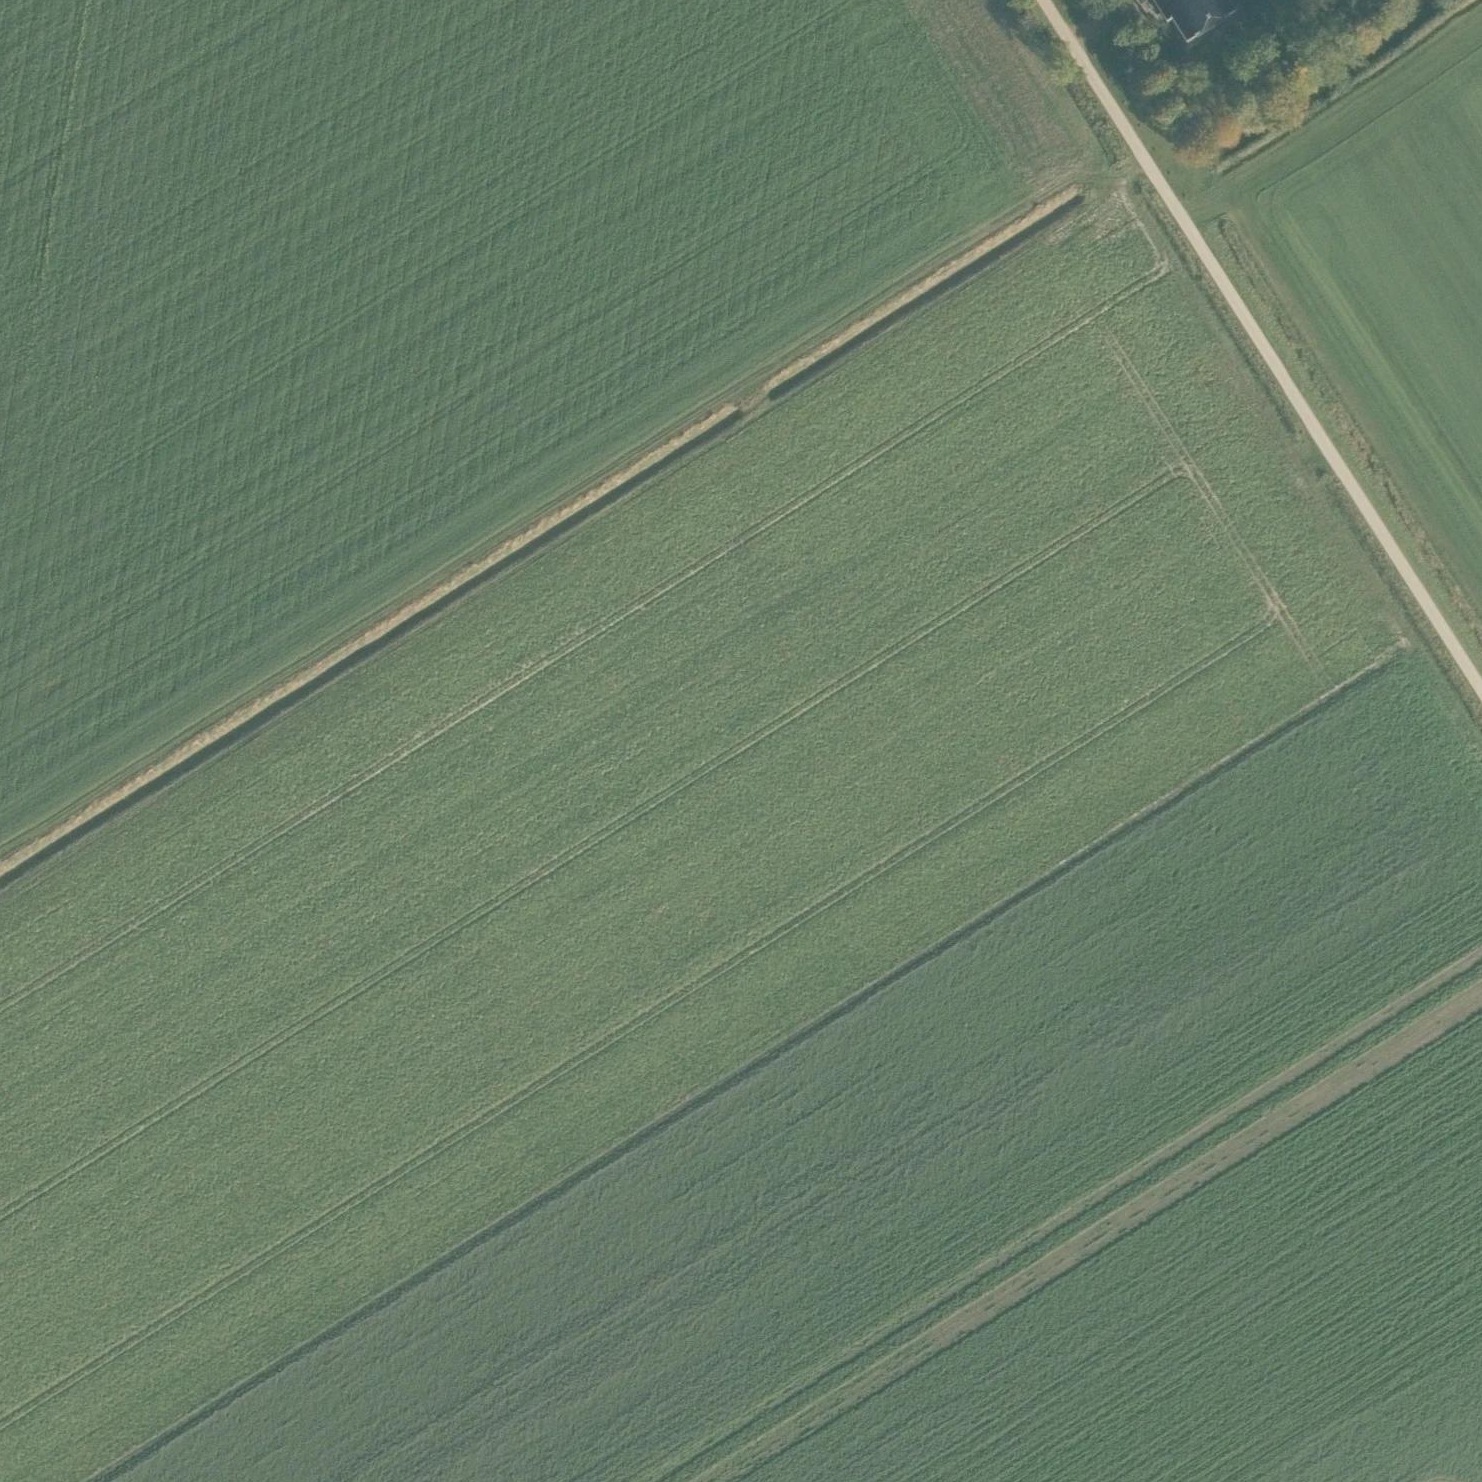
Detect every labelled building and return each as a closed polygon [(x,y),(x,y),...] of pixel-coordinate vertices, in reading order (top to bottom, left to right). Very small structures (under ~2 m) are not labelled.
[(1166,21),(1170,18),(1186,42),(1234,11),(1227,0),(1153,0),(1166,21)]
